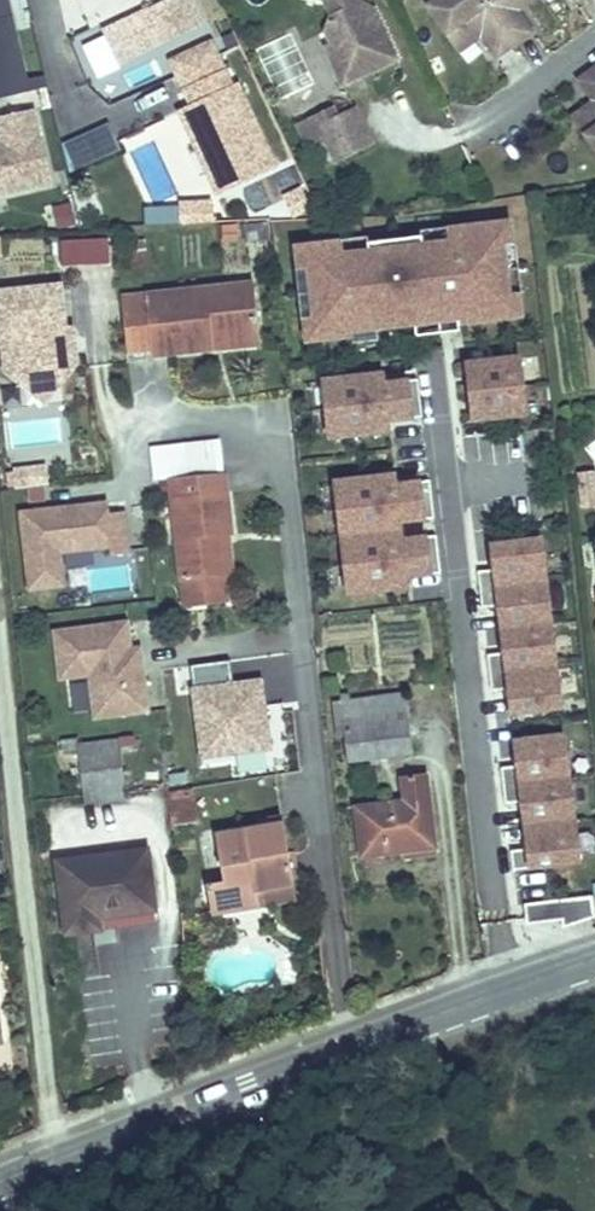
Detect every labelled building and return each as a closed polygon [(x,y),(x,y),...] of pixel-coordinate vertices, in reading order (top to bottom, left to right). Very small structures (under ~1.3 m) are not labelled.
[(32,91),(48,86),(45,76),(29,79),(14,26),(8,0),(0,0),(0,98),(32,91)] [(109,30),(124,62),(209,22),(198,0),(173,0),(109,30)] [(367,73),(400,58),(376,9),(373,8),(360,3),(359,0),(328,0),(331,7),(334,15),(331,30),(338,43),(357,52),(367,73)] [(432,5),(461,46),(483,30),(486,34),(501,56),(537,30),(522,11),(518,5),(525,0),(440,0),(432,5)] [(518,5),(522,11),(537,0),(525,0),(518,5)] [(483,30),(461,46),(464,50),(486,34),(483,30)] [(215,39),(168,61),(190,107),(179,112),(216,194),(277,166),(239,84),(236,86),(215,39)] [(338,43),(329,47),(347,83),(367,73),(357,52),(338,43)] [(583,77),(594,94),(594,69),(583,77)] [(577,114),(580,118),(594,107),(594,101),(577,114)] [(338,104),(320,113),(325,122),(343,114),(338,104)] [(320,113),(303,121),(316,148),(332,140),(342,160),(378,143),(359,105),(343,114),(325,122),(320,113)] [(580,118),(594,139),(594,107),(580,118)] [(0,120),(0,197),(51,187),(36,113),(0,120)] [(110,123),(64,143),(70,173),(121,151),(110,123)] [(149,206),(177,196),(156,140),(128,151),(149,206)] [(302,188),(285,196),(295,218),(313,210),(302,188)] [(212,223),(212,201),(180,201),(181,224),(212,223)] [(57,230),(74,226),(69,205),(52,209),(57,230)] [(511,216),(293,242),(305,341),(523,315),(511,216)] [(154,359),(263,347),(255,281),(123,297),(130,354),(153,351),(154,359)] [(0,291),(0,342),(4,372),(47,406),(80,364),(72,283),(0,291)] [(522,352),(467,359),(474,421),(530,414),(522,352)] [(384,367),(321,374),(328,438),(390,431),(389,419),(421,415),(417,377),(385,381),(384,367)] [(44,466),(5,471),(7,489),(46,484),(44,466)] [(394,472),(334,478),(347,596),(410,589),(409,579),(442,575),(437,533),(403,537),(401,520),(431,517),(428,482),(396,485),(394,472)] [(587,476),(589,508),(594,507),(594,475),(587,476)] [(182,587),(224,582),(222,543),(236,543),(231,477),(172,484),(182,587)] [(107,499),(18,509),(27,591),(66,587),(62,552),(111,546),(112,554),(130,552),(126,511),(109,513),(107,499)] [(542,536),(493,542),(512,714),(561,709),(542,536)] [(222,543),(224,582),(239,581),(236,543),(222,543)] [(128,620),(52,629),(58,680),(91,676),(96,716),(148,710),(140,645),(131,646),(128,620)] [(230,659),(190,664),(202,756),(270,748),(261,677),(233,681),(230,659)] [(400,692),(343,700),(351,754),(408,748),(400,692)] [(564,734),(514,741),(532,870),(582,864),(564,734)] [(82,741),(84,773),(130,769),(126,737),(82,741)] [(401,798),(358,801),(362,847),(433,840),(428,768),(400,770),(401,798)] [(130,769),(84,773),(87,803),(133,798),(130,769)] [(166,795),(174,826),(197,820),(189,789),(166,795)] [(133,798),(87,803),(88,815),(134,810),(133,798)] [(232,882),(215,888),(219,907),(300,890),(287,820),(222,835),(232,882)] [(153,852),(65,863),(72,934),(161,923),(153,852)] [(591,897),(525,905),(527,923),(565,918),(564,926),(594,916),(591,897)] [(72,979),(97,978),(96,939),(72,940),(72,979)]
